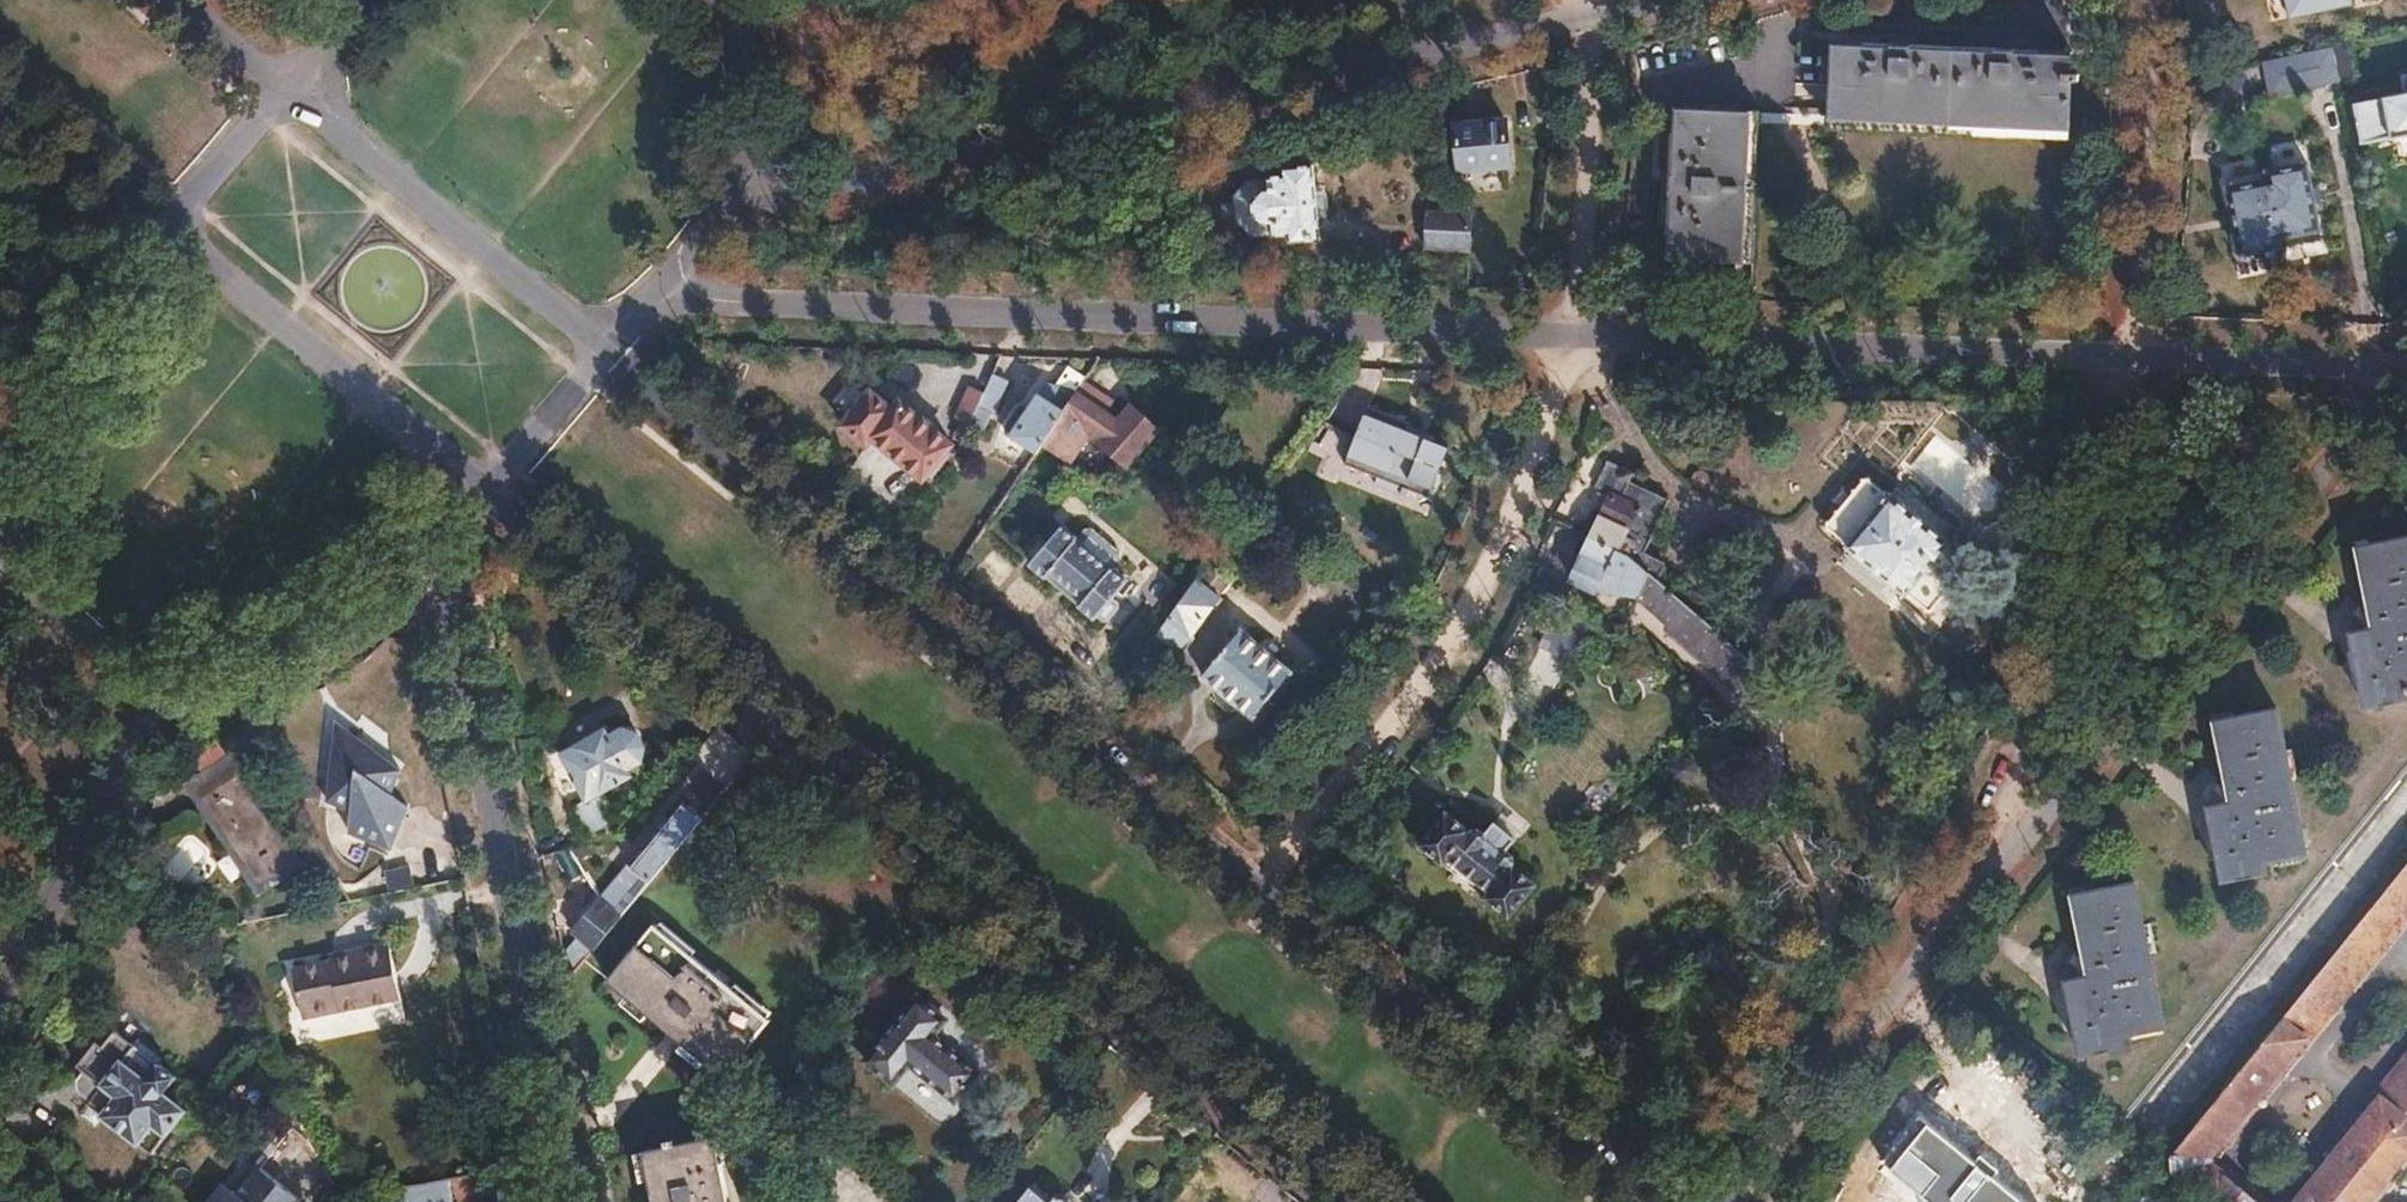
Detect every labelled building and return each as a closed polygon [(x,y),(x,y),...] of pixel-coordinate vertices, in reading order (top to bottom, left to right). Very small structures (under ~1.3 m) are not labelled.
[(2288,12),(2343,0),(2286,0),(2288,12)] [(2288,12),(2289,15),(2350,3),(2350,0),(2343,0),(2288,12)] [(2339,78),(2332,40),(2260,56),(2268,94),(2339,78)] [(1834,42),(1831,121),(2068,131),(2071,52),(1834,42)] [(2353,104),(2360,138),(2390,133),(2391,135),(2406,132),(2406,72),(2401,73),(2405,90),(2383,95),(2383,98),(2353,104)] [(1673,110),(1666,257),(1744,262),(1753,114),(1673,110)] [(1505,121),(1454,126),(1458,170),(1510,166),(1505,121)] [(2225,185),(2237,252),(2279,245),(2277,235),(2318,227),(2306,160),(2266,167),(2268,177),(2225,185)] [(1253,192),(1249,200),(1250,216),(1256,225),(1268,224),(1269,236),(1286,234),(1287,243),(1318,240),(1312,165),(1281,169),(1281,178),(1265,180),(1265,191),(1253,192)] [(1427,212),(1426,248),(1466,249),(1468,249),(1469,213),(1468,213),(1466,212),(1466,200),(1446,200),(1445,212),(1427,212)] [(1071,363),(1055,386),(1064,388),(1078,367),(1071,363)] [(1016,414),(1006,427),(1007,434),(1015,440),(1035,454),(1042,443),(1076,392),(1083,382),(1088,374),(1078,367),(1064,388),(1055,386),(1045,384),(1026,411),(1016,414)] [(984,393),(975,412),(992,418),(1005,388),(989,381),(984,393)] [(1083,382),(1076,392),(1042,443),(1069,461),(1070,461),(1089,431),(1101,439),(1099,442),(1127,466),(1159,428),(1131,405),(1118,420),(1105,413),(1113,402),(1083,382)] [(922,477),(925,474),(932,480),(944,466),(957,450),(950,444),(951,444),(952,443),(923,419),(900,399),(896,404),(893,407),(866,384),(837,419),(864,441),(870,434),(922,477)] [(970,387),(956,419),(963,422),(956,435),(963,439),(975,412),(984,393),(970,387)] [(1386,394),(1358,450),(1388,465),(1384,472),(1416,488),(1419,481),(1437,490),(1461,444),(1421,424),(1426,414),(1386,394)] [(1908,472),(1982,516),(2011,467),(1937,423),(1908,472)] [(1015,440),(1006,451),(1008,462),(1018,468),(1027,466),(1035,454),(1015,440)] [(1587,517),(1580,532),(1590,536),(1617,549),(1619,543),(1629,547),(1632,552),(1630,555),(1660,581),(1661,571),(1656,566),(1640,558),(1664,508),(1624,490),(1628,481),(1618,476),(1597,521),(1587,517)] [(1865,477),(1826,523),(1849,542),(1847,544),(1906,595),(1909,592),(1931,610),(1970,564),(1948,545),(1950,542),(1890,493),(1888,496),(1865,477)] [(1065,524),(1031,565),(1094,618),(1097,615),(1112,598),(1128,579),(1113,567),(1111,569),(1077,541),(1080,538),(1065,524)] [(1080,538),(1077,541),(1111,569),(1113,567),(1121,558),(1120,551),(1094,528),(1087,529),(1080,538)] [(1590,536),(1571,580),(1595,591),(1597,587),(1639,599),(1642,596),(1672,624),(1670,627),(1719,666),(1732,644),(1663,584),(1660,581),(1630,555),(1632,552),(1629,547),(1619,543),(1617,549),(1590,536)] [(2349,636),(2363,707),(2406,698),(2404,687),(2406,686),(2406,536),(2360,545),(2377,629),(2349,636)] [(1173,614),(1156,637),(1181,655),(1195,637),(1192,634),(1213,606),(1191,589),(1173,614)] [(1112,598),(1097,615),(1103,620),(1107,619),(1118,607),(1118,603),(1112,598)] [(1241,631),(1202,676),(1251,719),(1291,673),(1241,631)] [(2231,804),(2202,810),(2217,881),(2262,873),(2260,862),(2302,854),(2273,707),(2215,718),(2231,804)] [(342,727),(327,804),(353,814),(347,836),(390,852),(410,810),(392,798),(404,773),(342,727)] [(602,733),(558,760),(564,770),(584,807),(567,817),(579,838),(614,817),(603,797),(630,780),(625,773),(639,766),(642,751),(633,735),(620,732),(606,739),(602,733)] [(553,776),(548,785),(567,817),(584,807),(564,770),(553,776)] [(237,771),(199,795),(257,886),(295,862),(237,771)] [(629,872),(601,906),(619,921),(697,824),(680,810),(633,868),(639,873),(635,877),(629,872)] [(1446,812),(1419,844),(1443,864),(1447,857),(1488,893),(1484,898),(1507,918),(1534,885),(1510,866),(1515,860),(1514,856),(1504,849),(1514,837),(1495,821),(1485,832),(1479,826),(1472,827),(1468,831),(1446,812)] [(567,845),(553,851),(567,886),(581,880),(567,845)] [(410,864),(388,871),(393,889),(416,883),(410,864)] [(2170,1156),(2172,1171),(2210,1201),(2261,1201),(2206,1158),(2406,910),(2406,864),(2170,1156)] [(2089,975),(2059,980),(2074,1052),(2118,1045),(2116,1034),(2158,1025),(2130,880),(2073,891),(2089,975)] [(599,904),(571,938),(592,955),(619,921),(601,906),(599,904)] [(652,931),(608,985),(724,1081),(768,1026),(652,931)] [(330,961),(293,970),(303,1019),(399,998),(388,943),(353,950),(354,956),(330,961)] [(353,950),(330,955),(330,961),(354,956),(353,950)] [(916,995),(864,1058),(892,1082),(909,1062),(955,1100),(978,1073),(931,1034),(944,1018),(916,995)] [(79,1074),(77,1087),(91,1098),(86,1103),(149,1154),(187,1106),(164,1088),(178,1072),(160,1058),(164,1053),(142,1035),(136,1041),(118,1025),(104,1041),(98,1037),(79,1060),(86,1066),(79,1074)] [(2406,1152),(2406,1061),(2292,1201),(2366,1201),(2406,1152)] [(1881,1159),(1934,1201),(2026,1201),(1919,1114),(1881,1159)] [(644,1157),(653,1201),(725,1201),(713,1144),(644,1157)] [(229,1177),(242,1188),(261,1167),(248,1156),(229,1177)] [(298,1201),(259,1170),(236,1198),(233,1201),(298,1201)] [(379,1191),(380,1201),(453,1201),(449,1179),(379,1191)] [(1019,1201),(1050,1201),(1032,1186),(1019,1201)] [(215,1195),(223,1201),(233,1201),(236,1198),(222,1187),(215,1195)]
